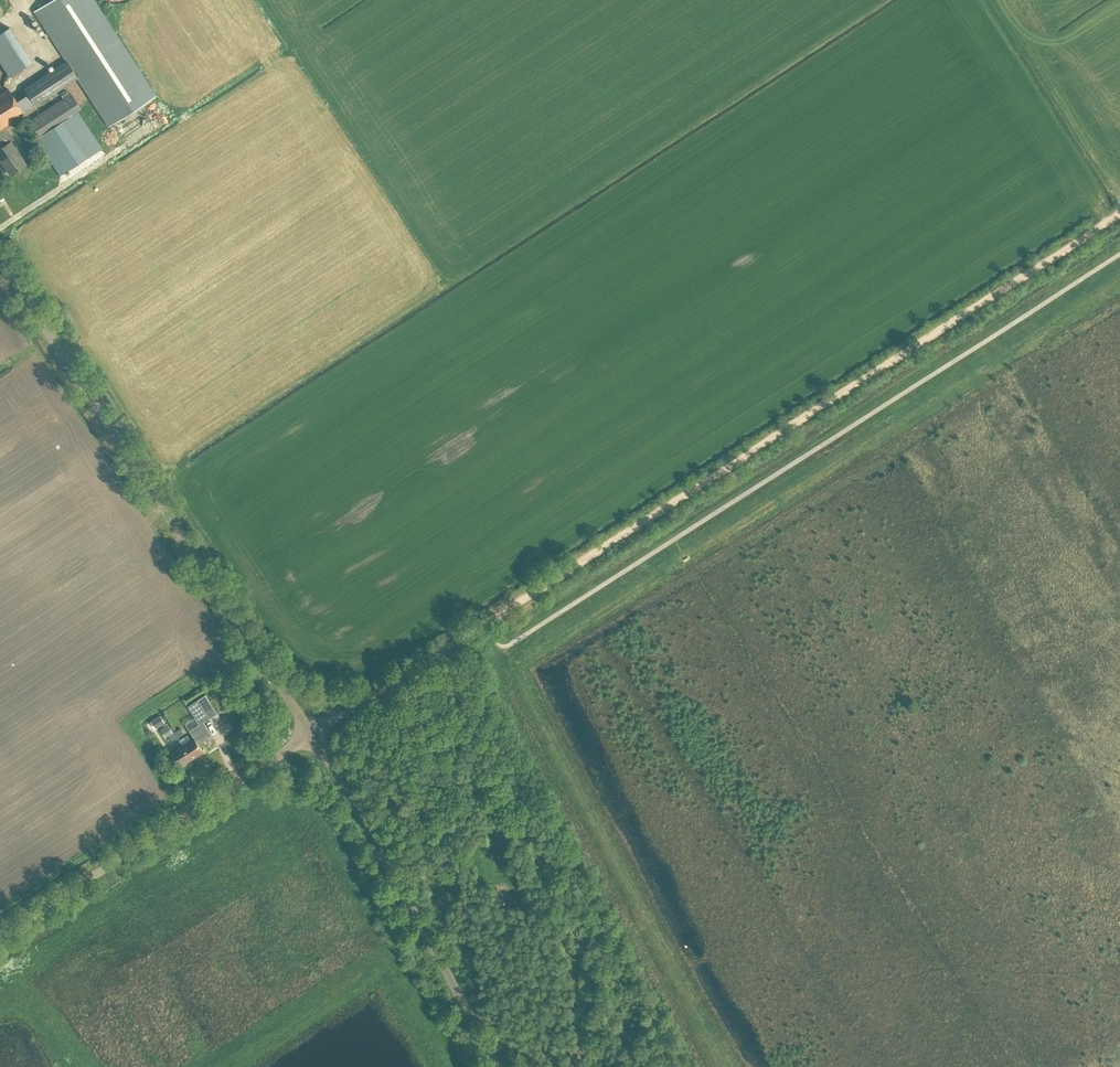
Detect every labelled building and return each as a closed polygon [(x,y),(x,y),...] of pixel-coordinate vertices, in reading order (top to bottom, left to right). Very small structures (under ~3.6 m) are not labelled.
[(77,77),(108,126),(156,95),(94,0),(51,0),(34,11),(66,61),(56,68),(23,89),(34,105),(66,84),(77,77)] [(9,75),(33,60),(10,24),(0,30),(0,60),(9,75)] [(16,101),(8,89),(0,94),(0,112),(16,101)] [(60,93),(63,97),(68,94),(65,89),(60,93)] [(25,123),(35,137),(62,119),(80,108),(70,93),(25,123)] [(0,112),(0,143),(2,146),(0,147),(0,160),(10,175),(26,165),(11,142),(13,140),(5,126),(24,113),(16,101),(0,112)] [(62,119),(35,137),(60,175),(87,158),(62,119)] [(183,744),(192,759),(204,751),(198,742),(211,733),(204,722),(210,718),(198,699),(188,706),(200,724),(190,730),(194,737),(183,744)] [(156,729),(166,722),(161,715),(151,721),(156,729)] [(175,731),(170,723),(162,728),(167,736),(175,731)] [(181,728),(169,735),(172,741),(185,733),(181,728)] [(192,759),(183,744),(171,752),(180,766),(192,759)] [(512,902),(507,889),(499,892),(498,889),(490,892),(491,895),(490,895),(495,908),(512,902)] [(581,1056),(574,1045),(568,1048),(574,1060),(581,1056)]
